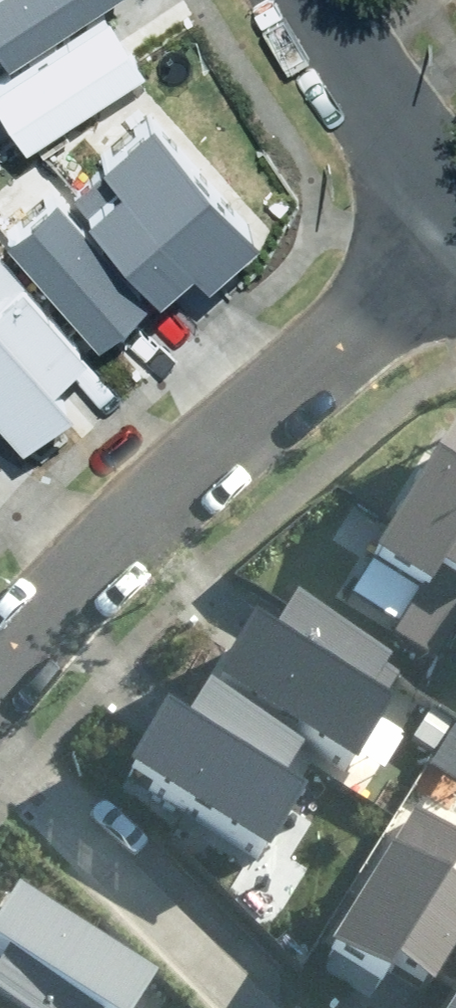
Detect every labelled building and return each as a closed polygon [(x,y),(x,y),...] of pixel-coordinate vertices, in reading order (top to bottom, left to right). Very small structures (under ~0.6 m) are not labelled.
[(22,122),(144,47),(115,0),(92,0),(0,56),(0,86),(22,122)] [(6,39),(70,0),(0,0),(0,30),(6,39)] [(74,174),(160,270),(192,242),(207,258),(256,215),(147,93),(98,136),(106,146),(74,174)] [(8,216),(98,320),(147,279),(57,174),(8,216)] [(21,427),(73,382),(54,361),(84,334),(0,237),(0,403),(21,427)] [(386,526),(355,505),(329,540),(359,560),(338,597),(435,654),(455,620),(455,419),(386,526)] [(395,672),(284,601),(259,641),(239,627),(209,674),(352,765),(383,716),(372,708),(395,672)] [(298,753),(203,687),(176,726),(159,714),(124,764),(266,862),(304,806),(275,786),(298,753)] [(455,773),(455,717),(431,758),(455,773)] [(379,984),(392,962),(432,985),(455,944),(455,895),(438,885),(455,855),(455,829),(414,804),(326,952),(379,984)] [(3,1007),(132,1007),(151,978),(9,891),(0,906),(0,960),(1,960),(0,962),(0,1006),(3,1007)] [(448,1007),(455,1007),(455,994),(448,1007)]
